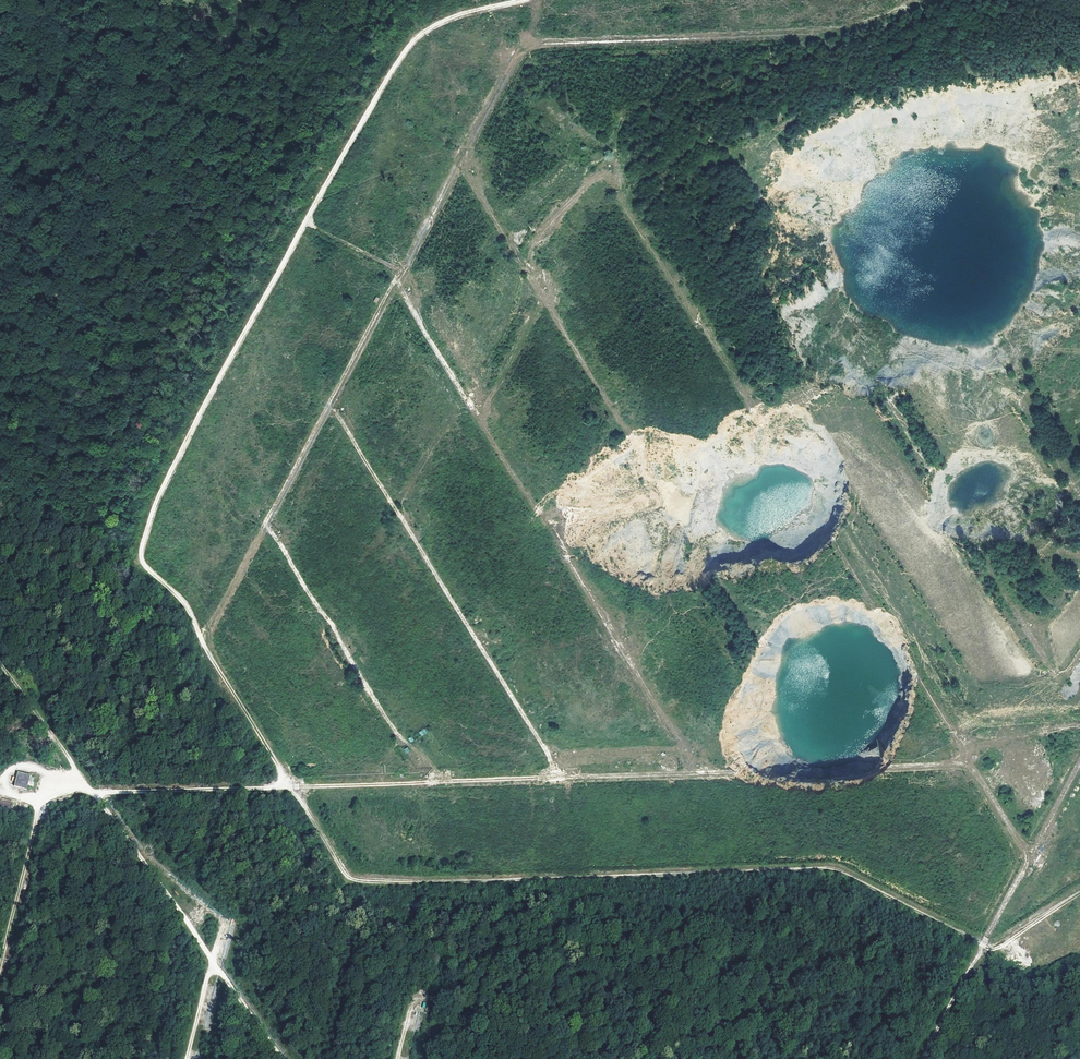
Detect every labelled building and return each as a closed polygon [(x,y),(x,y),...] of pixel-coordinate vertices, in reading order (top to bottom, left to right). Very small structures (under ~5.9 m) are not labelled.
[(421,736),(428,732),(425,728),(419,732),(421,736)] [(18,772),(14,786),(26,790),(30,776),(18,772)] [(0,801),(0,809),(11,808),(10,800),(0,801)]
